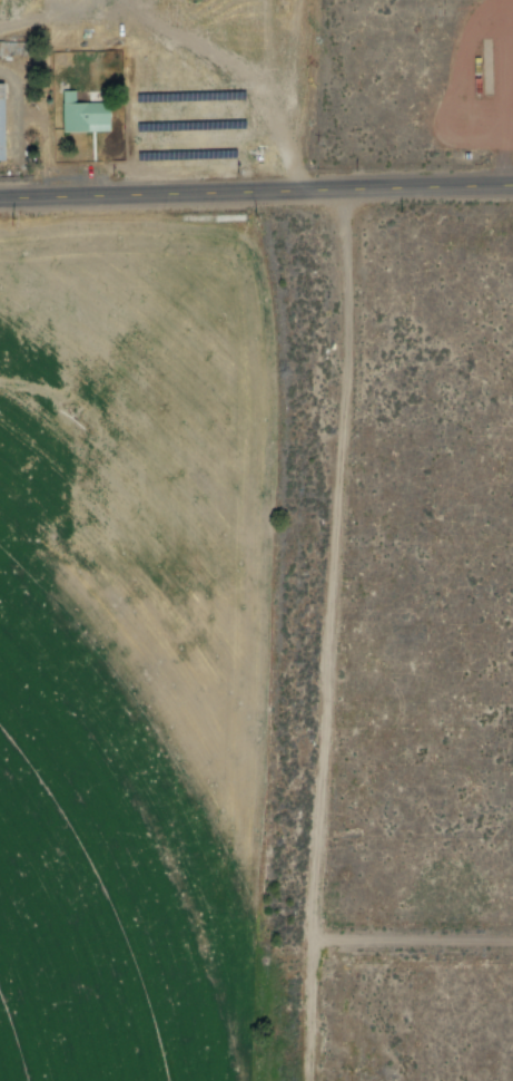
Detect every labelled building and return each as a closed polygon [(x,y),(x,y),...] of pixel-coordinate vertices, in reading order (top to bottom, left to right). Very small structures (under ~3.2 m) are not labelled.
[(20,57),(20,43),(0,43),(0,56),(20,57)] [(60,99),(108,99),(108,128),(60,128),(60,99)]
